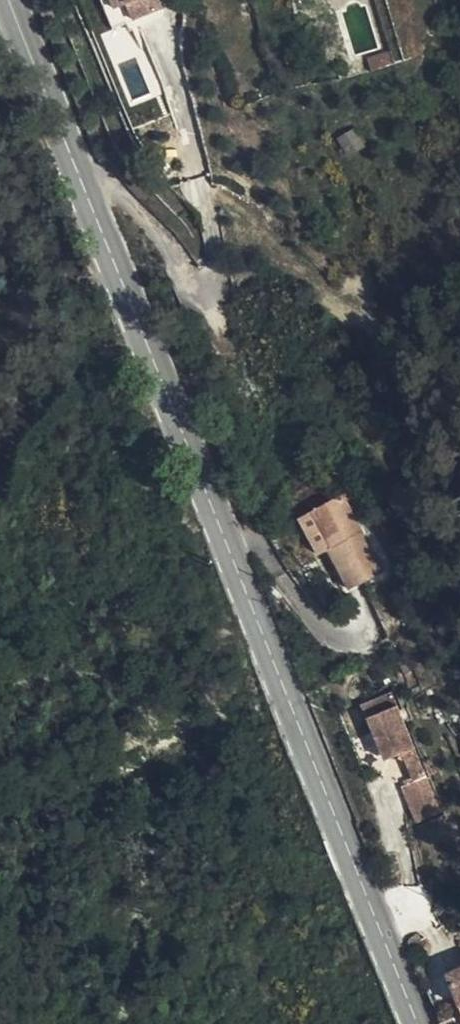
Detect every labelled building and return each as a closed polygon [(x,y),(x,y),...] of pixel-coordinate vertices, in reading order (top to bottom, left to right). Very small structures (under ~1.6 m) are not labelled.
[(115,30),(138,18),(130,1),(118,7),(114,0),(100,0),(115,30)] [(118,7),(130,1),(138,18),(156,9),(152,0),(114,0),(118,7)] [(156,9),(167,4),(165,0),(152,0),(156,9)] [(380,66),(389,63),(388,50),(375,52),(380,66)] [(369,67),(380,66),(375,52),(368,53),(369,67)] [(345,155),(364,147),(356,128),(337,135),(345,155)] [(355,503),(323,518),(346,557),(341,561),(364,600),(395,582),(355,503)] [(346,557),(323,518),(306,525),(329,565),(341,561),(346,557)] [(395,691),(368,703),(393,761),(403,756),(410,758),(419,781),(407,787),(424,825),(450,812),(395,691)] [(274,712),(270,702),(263,705),(267,715),(274,712)] [(450,977),(459,1006),(459,973),(450,977)]
